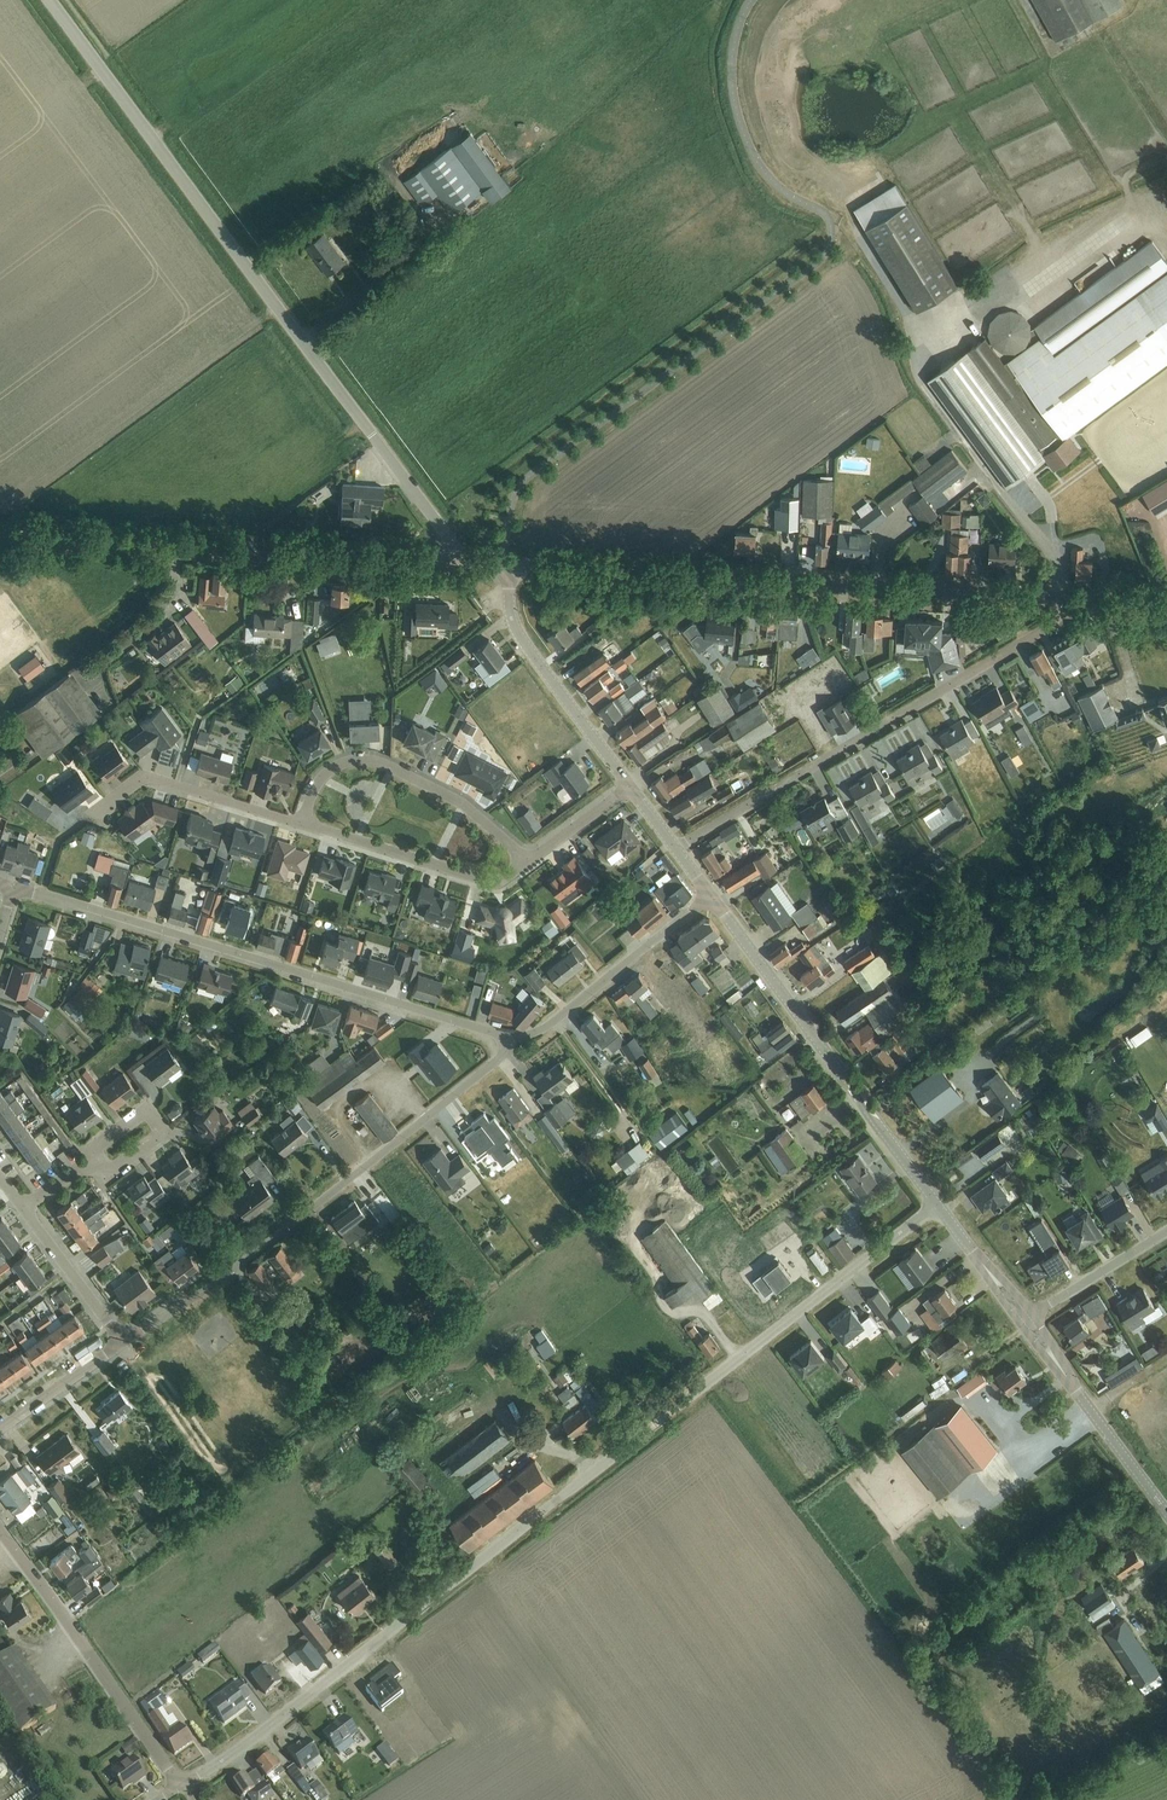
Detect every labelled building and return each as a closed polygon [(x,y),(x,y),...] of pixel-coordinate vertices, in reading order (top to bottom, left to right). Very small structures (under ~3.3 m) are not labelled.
[(1093,22),(1081,0),(1035,0),(1058,41),(1093,22)] [(1086,6),(1093,19),(1094,21),(1096,20),(1123,5),(1124,4),(1123,3),(1122,0),(1083,0),(1086,6)] [(512,187),(483,146),(472,132),(404,181),(422,205),(438,193),(452,212),(484,189),(493,201),(506,192),(512,187)] [(855,210),(917,311),(958,286),(896,184),(855,210)] [(338,266),(346,260),(326,232),(309,245),(317,255),(319,254),(329,268),(336,263),(338,266)] [(1006,364),(1005,365),(985,338),(929,379),(1007,486),(1049,456),(1057,467),(1054,469),(1055,470),(1082,450),(1070,434),(1166,363),(1166,260),(1152,240),(1035,327),(1042,337),(1006,364)] [(995,343),(1035,341),(1035,329),(997,330),(997,325),(995,325),(995,343)] [(867,446),(879,448),(881,438),(869,436),(867,446)] [(913,480),(929,500),(968,470),(952,449),(913,480)] [(913,460),(921,470),(932,462),(925,452),(913,460)] [(832,517),(833,480),(804,479),(803,515),(832,517)] [(918,486),(912,479),(878,505),(858,520),(865,529),(868,526),(870,529),(871,529),(887,516),(895,510),(891,506),(918,486)] [(1143,493),(1155,513),(1166,506),(1166,479),(1143,493)] [(341,522),(369,524),(370,503),(382,504),(383,487),(343,484),(341,522)] [(979,498),(985,506),(992,500),(986,492),(979,498)] [(937,514),(923,495),(909,506),(924,524),(937,514)] [(798,528),(798,497),(781,497),(781,508),(776,508),(776,527),(798,528)] [(960,525),(961,514),(943,513),(942,525),(950,526),(950,525),(960,525)] [(963,526),(981,527),(981,514),(971,514),(971,516),(964,515),(963,526)] [(832,522),(822,522),(820,544),(816,544),(815,561),(828,561),(829,545),(830,545),(832,522)] [(853,524),(841,523),(838,553),(857,555),(856,558),(868,559),(870,536),(852,534),(853,524)] [(750,534),(736,533),(735,549),(755,551),(756,534),(757,534),(758,526),(751,526),(750,534)] [(958,570),(960,529),(952,528),(951,552),(947,552),(946,569),(958,570)] [(969,529),(960,529),(958,570),(970,570),(971,554),(968,553),(969,529)] [(1015,567),(1017,545),(991,543),(990,562),(1003,563),(1003,566),(1015,567)] [(1092,578),(1093,562),(1082,561),(1083,548),(1073,547),(1071,569),(1077,569),(1076,577),(1092,578)] [(198,606),(207,606),(218,607),(219,595),(217,595),(217,590),(224,590),(226,572),(225,571),(223,570),(219,569),(217,571),(212,570),(212,578),(201,577),(198,606)] [(332,601),(331,607),(347,608),(347,607),(349,585),(333,584),(332,601)] [(319,622),(320,598),(308,598),(307,622),(319,622)] [(405,630),(405,633),(415,633),(416,627),(416,623),(447,624),(446,627),(457,628),(457,613),(448,613),(448,605),(448,604),(437,604),(437,605),(432,605),(432,603),(416,603),(416,610),(406,609),(406,613),(405,630)] [(778,638),(780,608),(774,608),(774,607),(762,607),(761,624),(767,625),(766,637),(778,638)] [(780,608),(778,638),(779,638),(796,639),(797,622),(798,609),(780,608)] [(202,637),(209,632),(193,609),(185,615),(202,637)] [(861,649),(862,631),(859,631),(861,614),(846,613),(845,630),(851,631),(850,649),(861,649)] [(245,627),(244,642),(261,643),(262,634),(291,636),(290,655),(302,646),(303,630),(292,629),(292,624),(292,619),(283,619),(283,616),(254,614),(254,627),(245,627)] [(892,619),(882,618),(883,615),(868,614),(867,632),(864,631),(863,650),(873,650),(875,632),(891,633),(892,619)] [(733,643),(736,619),(722,617),(722,618),(707,617),(708,616),(707,616),(707,619),(706,623),(699,623),(693,622),(689,626),(684,630),(700,650),(713,640),(718,640),(718,642),(733,643)] [(591,634),(604,624),(599,618),(586,627),(591,634)] [(906,627),(897,627),(897,641),(905,642),(905,643),(917,644),(917,651),(928,652),(933,671),(961,663),(953,634),(953,633),(942,633),(942,621),(930,620),(930,619),(919,619),(919,620),(906,619),(906,627)] [(175,655),(191,643),(175,622),(158,635),(156,632),(147,639),(161,658),(171,650),(175,655)] [(574,638),(582,632),(576,625),(569,630),(563,623),(549,634),(559,647),(573,637),(574,638)] [(960,654),(967,655),(966,639),(970,640),(970,641),(980,642),(981,623),(962,623),(962,627),(957,627),(956,639),(956,641),(959,641),(960,654)] [(1073,632),(1068,635),(1074,646),(1071,648),(1076,657),(1073,658),(1078,667),(1078,666),(1086,662),(1082,656),(1081,654),(1097,645),(1097,644),(1088,628),(1085,624),(1073,631),(1073,632)] [(1014,632),(1010,625),(1000,631),(1004,638),(1014,632)] [(600,632),(607,637),(610,631),(603,627),(600,632)] [(755,643),(757,629),(742,628),(741,641),(755,643)] [(1074,646),(1068,635),(1062,639),(1058,638),(1055,640),(1053,643),(1052,644),(1061,661),(1059,662),(1065,674),(1078,667),(1073,658),(1076,657),(1071,648),(1074,646)] [(665,636),(659,640),(664,647),(670,642),(665,636)] [(489,671),(505,660),(499,652),(500,651),(494,644),(493,644),(489,638),(473,650),(489,671)] [(334,650),(330,639),(317,644),(321,655),(334,650)] [(614,660),(624,653),(615,640),(605,648),(614,660)] [(813,646),(804,652),(811,663),(812,664),(820,658),(813,646)] [(447,660),(451,666),(467,655),(462,648),(446,660),(447,660)] [(1045,669),(1055,688),(1062,684),(1043,649),(1030,657),(1039,672),(1045,669)] [(583,668),(575,673),(579,679),(582,683),(593,675),(608,664),(611,662),(604,652),(598,656),(583,668)] [(632,653),(625,658),(629,664),(636,659),(632,653)] [(19,665),(28,678),(44,666),(35,654),(19,665)] [(739,655),(738,662),(749,663),(750,654),(739,655)] [(618,671),(627,664),(622,657),(613,664),(618,671)] [(447,660),(441,665),(448,673),(453,669),(451,666),(447,660)] [(879,679),(883,686),(907,673),(903,665),(879,679)] [(855,674),(860,681),(870,675),(865,668),(855,674)] [(436,669),(428,675),(434,684),(439,690),(447,685),(442,678),(436,669)] [(605,684),(613,678),(608,671),(585,688),(593,699),(608,689),(605,684)] [(1091,691),(1098,688),(1091,673),(1084,676),(1091,691)] [(42,754),(97,713),(68,674),(13,715),(42,754)] [(28,678),(24,681),(29,687),(33,684),(28,678)] [(238,678),(226,687),(232,694),(243,684),(238,678)] [(313,684),(310,678),(304,681),(307,688),(313,684)] [(638,680),(624,691),(633,703),(647,693),(638,680)] [(613,696),(624,688),(620,682),(609,690),(613,696)] [(698,698),(713,723),(734,709),(719,685),(698,698)] [(1095,730),(1119,718),(1103,685),(1098,688),(1091,691),(1079,697),(1095,730)] [(758,696),(751,686),(739,694),(738,692),(731,697),(738,709),(758,696)] [(251,687),(240,695),(246,703),(257,695),(251,687)] [(700,687),(694,691),(697,695),(703,691),(700,687)] [(973,703),(984,721),(1008,706),(1011,711),(1021,705),(1011,689),(1002,695),(997,687),(987,693),(988,694),(973,703)] [(621,693),(599,709),(609,722),(623,712),(631,706),(630,705),(621,693)] [(1159,699),(1166,720),(1166,695),(1159,699)] [(840,700),(825,709),(831,718),(839,732),(847,727),(855,722),(855,721),(847,708),(854,703),(850,696),(843,700),(842,699),(840,700)] [(641,706),(646,714),(648,716),(634,725),(631,721),(617,732),(626,744),(667,716),(653,697),(641,706)] [(1044,713),(1034,697),(1021,705),(1031,721),(1044,713)] [(673,699),(663,706),(669,714),(679,707),(673,699)] [(313,700),(305,705),(316,724),(325,719),(313,700)] [(759,701),(710,732),(717,742),(718,743),(734,732),(744,747),(776,726),(759,701)] [(466,715),(469,709),(458,704),(455,710),(466,715)] [(876,704),(870,708),(874,715),(880,711),(876,704)] [(369,711),(368,706),(358,707),(349,707),(349,712),(350,723),(349,723),(349,730),(350,738),(366,738),(370,737),(379,737),(379,727),(378,721),(369,722),(369,714),(369,711)] [(132,744),(141,756),(158,743),(162,748),(158,762),(174,767),(180,748),(173,740),(181,734),(161,708),(141,723),(141,724),(142,723),(149,732),(132,744)] [(1079,712),(1073,715),(1077,722),(1083,719),(1079,712)] [(955,726),(940,735),(950,753),(965,744),(967,747),(975,742),(973,738),(980,734),(972,719),(965,723),(962,719),(954,724),(955,726)] [(466,721),(462,728),(472,733),(476,725),(466,721)] [(643,735),(627,747),(638,763),(647,756),(642,749),(645,748),(643,745),(647,741),(649,744),(666,732),(669,730),(663,722),(655,727),(643,735)] [(413,724),(404,742),(425,752),(423,754),(432,759),(444,736),(435,731),(434,734),(421,728),(421,725),(417,723),(415,724),(413,724)] [(298,743),(307,757),(329,744),(320,730),(298,743)] [(1027,730),(1019,735),(1025,745),(1033,741),(1027,730)] [(200,732),(197,742),(203,744),(207,734),(200,732)] [(717,742),(710,732),(701,738),(708,748),(717,742)] [(1166,744),(1166,743),(1164,735),(1148,741),(1151,750),(1166,744)] [(78,742),(72,746),(76,752),(82,747),(78,742)] [(912,751),(897,760),(908,777),(922,769),(924,771),(932,767),(936,773),(943,769),(935,754),(928,758),(919,744),(911,749),(912,751)] [(463,750),(454,745),(447,758),(456,763),(463,750)] [(73,758),(64,746),(56,752),(65,764),(73,758)] [(128,763),(116,747),(101,758),(99,755),(92,760),(107,780),(116,774),(115,773),(119,770),(128,763)] [(201,754),(195,771),(203,774),(212,777),(211,778),(217,780),(217,779),(226,782),(227,779),(232,763),(231,763),(234,755),(222,752),(220,759),(201,754)] [(1011,753),(1002,759),(1013,775),(1022,770),(1011,753)] [(465,755),(455,774),(467,780),(468,779),(474,783),(474,784),(485,790),(483,793),(493,799),(506,773),(475,757),(474,760),(465,755)] [(676,758),(677,767),(690,765),(688,756),(676,758)] [(705,757),(691,766),(697,777),(711,769),(705,757)] [(775,757),(768,760),(771,766),(778,763),(775,757)] [(561,760),(545,771),(555,784),(562,779),(566,785),(559,790),(559,791),(558,791),(558,792),(558,793),(558,794),(563,800),(564,800),(564,801),(565,801),(566,801),(566,800),(573,795),(589,784),(579,769),(580,768),(575,761),(567,767),(561,760)] [(255,792),(271,797),(273,791),(276,792),(280,790),(281,786),(290,789),(295,774),(264,764),(255,792)] [(251,787),(257,771),(247,768),(242,784),(251,787)] [(685,785),(697,777),(691,768),(678,776),(680,777),(668,786),(661,776),(652,782),(663,799),(672,793),(673,794),(685,785)] [(77,771),(63,782),(62,787),(54,793),(67,810),(77,803),(76,802),(83,797),(83,798),(92,792),(77,771)] [(865,779),(850,787),(860,805),(875,796),(876,799),(884,794),(888,801),(896,796),(887,782),(880,786),(872,771),(863,776),(865,779)] [(943,778),(954,796),(963,791),(952,772),(943,778)] [(687,793),(670,803),(678,815),(695,804),(694,802),(692,799),(715,786),(713,783),(709,775),(685,789),(687,793)] [(721,800),(734,792),(730,785),(716,793),(721,800)] [(804,816),(794,822),(796,826),(807,820),(812,828),(835,815),(837,820),(840,825),(848,839),(860,832),(852,818),(844,822),(841,818),(849,814),(838,796),(828,802),(825,798),(817,803),(816,803),(811,806),(802,812),(804,816)] [(52,809),(34,797),(28,807),(46,819),(52,809)] [(149,800),(143,805),(142,803),(135,807),(134,805),(125,812),(127,814),(118,821),(131,839),(156,821),(159,820),(173,824),(177,809),(149,800)] [(875,809),(883,809),(884,802),(876,801),(875,809)] [(857,818),(864,814),(858,804),(851,808),(857,818)] [(959,805),(952,810),(957,817),(964,813),(959,805)] [(544,827),(530,808),(517,818),(531,836),(544,827)] [(201,816),(191,813),(187,826),(188,828),(185,838),(194,841),(194,843),(204,846),(201,857),(211,860),(220,832),(211,830),(213,823),(201,819),(201,816)] [(612,863),(625,853),(641,841),(625,819),(596,840),(607,856),(612,863)] [(735,822),(720,831),(726,841),(741,832),(735,822)] [(248,831),(236,827),(228,852),(238,855),(239,851),(258,857),(264,836),(253,833),(253,832),(248,830),(248,831)] [(772,827),(765,830),(768,836),(775,833),(772,827)] [(95,835),(84,831),(80,842),(92,845),(95,835)] [(875,834),(868,838),(872,845),(880,841),(875,834)] [(290,844),(278,840),(268,874),(284,879),(288,868),(303,872),(308,853),(289,847),(290,844)] [(7,844),(1,863),(17,868),(24,843),(19,842),(17,847),(7,844)] [(24,843),(17,868),(32,873),(36,858),(38,853),(28,850),(29,845),(24,843)] [(717,875),(732,864),(718,843),(703,854),(717,875)] [(588,846),(581,851),(592,866),(599,861),(588,846)] [(724,878),(730,889),(760,871),(764,878),(778,869),(766,852),(724,878)] [(118,904),(123,887),(125,888),(131,869),(114,864),(115,858),(100,853),(95,868),(111,873),(114,874),(106,900),(118,904)] [(668,872),(656,882),(660,887),(656,890),(667,904),(672,910),(693,893),(685,882),(684,882),(683,881),(683,880),(679,876),(677,873),(679,872),(664,854),(663,855),(659,858),(674,876),(672,878),(668,872)] [(164,856),(153,864),(165,867),(168,857),(164,856)] [(210,880),(223,884),(230,860),(218,856),(210,880)] [(567,868),(549,881),(557,891),(556,892),(555,893),(558,897),(560,897),(561,897),(562,898),(580,886),(583,890),(594,882),(575,856),(564,864),(567,868)] [(942,856),(932,863),(936,870),(946,862),(942,856)] [(324,857),(318,875),(330,878),(330,880),(348,886),(355,864),(337,858),(336,860),(324,857)] [(209,870),(197,867),(195,874),(206,878),(209,870)] [(164,868),(162,875),(159,874),(155,886),(166,889),(169,877),(171,870),(164,868)] [(642,882),(649,876),(642,869),(636,874),(642,882)] [(386,877),(370,872),(364,891),(380,896),(379,899),(388,901),(386,907),(394,910),(399,894),(392,892),(396,877),(387,874),(386,877)] [(129,881),(123,901),(150,909),(156,889),(129,881)] [(259,882),(255,894),(263,896),(267,885),(259,882)] [(756,896),(754,897),(775,928),(791,916),(794,915),(793,913),(797,910),(777,882),(770,887),(770,886),(765,889),(756,896)] [(761,884),(752,890),(756,896),(765,889),(761,884)] [(881,884),(873,888),(878,898),(886,894),(881,884)] [(422,885),(416,903),(428,907),(424,918),(432,920),(432,919),(449,924),(456,901),(448,898),(448,896),(440,894),(439,898),(432,896),(434,889),(422,885)] [(822,914),(834,906),(821,887),(809,895),(822,914)] [(202,910),(197,928),(208,931),(213,914),(215,915),(219,900),(222,893),(208,889),(206,896),(205,900),(205,901),(203,910),(202,910)] [(188,910),(181,908),(185,894),(176,891),(168,919),(184,924),(188,910)] [(226,895),(219,917),(228,919),(226,925),(231,927),(230,929),(240,932),(241,930),(243,930),(250,906),(234,901),(235,898),(226,895)] [(639,937),(668,912),(655,896),(633,914),(635,917),(627,923),(639,937)] [(496,909),(495,911),(481,906),(476,920),(495,926),(498,945),(516,942),(512,924),(530,911),(521,899),(509,909),(507,907),(505,906),(502,906),(500,906),(498,907),(496,909)] [(314,903),(305,900),(302,909),(311,912),(314,903)] [(608,901),(601,907),(611,919),(618,913),(608,901)] [(799,923),(815,912),(808,902),(797,910),(793,913),(794,915),(799,923)] [(903,903),(897,907),(901,913),(907,909),(903,903)] [(815,912),(799,923),(809,937),(828,924),(821,914),(818,916),(815,912)] [(563,926),(569,921),(565,915),(558,921),(563,926)] [(706,917),(695,925),(707,942),(721,932),(711,918),(706,917)] [(50,925),(29,919),(20,947),(41,954),(46,937),(47,937),(48,937),(49,937),(50,937),(51,937),(52,936),(53,936),(53,935),(54,934),(54,933),(55,932),(55,931),(55,930),(54,929),(54,928),(53,927),(52,926),(51,926),(50,925)] [(559,931),(551,920),(542,927),(550,937),(559,931)] [(296,959),(301,941),(302,942),(307,927),(299,925),(295,940),(289,938),(271,933),(270,936),(260,932),(255,946),(271,951),(272,950),(284,954),(284,955),(296,959)] [(683,939),(673,947),(689,969),(704,958),(698,949),(707,942),(695,925),(681,936),(683,939)] [(88,954),(94,931),(85,928),(78,951),(88,954)] [(402,938),(404,930),(397,928),(395,935),(402,938)] [(327,940),(322,958),(338,963),(341,954),(343,955),(345,948),(356,952),(361,953),(365,942),(359,940),(359,939),(349,936),(349,938),(339,936),(337,943),(327,940)] [(470,961),(474,948),(469,946),(455,942),(451,955),(470,961)] [(780,966),(808,946),(806,942),(804,944),(803,942),(790,950),(785,943),(771,953),(780,966)] [(871,942),(847,960),(854,970),(879,952),(871,942)] [(145,966),(150,948),(134,943),(133,947),(121,943),(115,969),(145,977),(148,967),(145,966)] [(582,960),(587,956),(577,943),(571,948),(573,950),(550,969),(561,984),(585,964),(582,960)] [(721,945),(713,950),(720,960),(722,962),(724,965),(731,960),(727,955),(728,954),(721,945)] [(809,946),(800,953),(811,968),(802,975),(810,985),(825,974),(827,977),(836,970),(823,954),(818,958),(814,953),(812,950),(809,946)] [(866,988),(900,965),(888,947),(853,971),(859,980),(860,979),(866,988)] [(713,950),(705,956),(712,966),(720,960),(713,950)] [(370,957),(363,977),(379,982),(378,983),(389,987),(392,975),(403,979),(410,955),(399,951),(395,965),(370,957)] [(668,954),(664,957),(669,964),(673,961),(668,954)] [(183,986),(190,965),(162,956),(155,977),(183,986)] [(48,957),(46,961),(52,963),(52,965),(56,966),(57,960),(48,957)] [(411,961),(405,979),(412,982),(418,963),(411,961)] [(26,997),(34,970),(15,964),(6,991),(26,997)] [(205,964),(199,984),(216,990),(213,999),(222,1002),(225,993),(226,993),(227,988),(231,976),(227,974),(213,970),(214,967),(205,964)] [(51,967),(45,965),(42,971),(49,973),(51,967)] [(538,989),(548,981),(536,966),(526,974),(538,989)] [(479,971),(476,983),(484,985),(488,974),(479,971)] [(641,973),(627,985),(637,998),(642,1004),(652,1017),(659,1011),(647,996),(652,992),(654,990),(641,973)] [(704,994),(713,987),(702,973),(693,980),(704,994)] [(418,974),(412,994),(421,997),(421,995),(436,1000),(442,982),(418,974)] [(83,987),(71,998),(84,1012),(85,1012),(97,1001),(95,999),(104,990),(90,975),(81,985),(83,987)] [(838,1010),(837,1011),(846,1024),(867,1010),(879,1028),(884,1036),(914,1016),(897,990),(894,992),(885,978),(838,1010)] [(637,998),(627,985),(614,995),(620,1002),(625,999),(629,1004),(637,998)] [(272,999),(271,1003),(292,1011),(290,1015),(294,1016),(293,1019),(299,1022),(302,1014),(307,1016),(313,1000),(276,987),(272,999)] [(521,1008),(512,1018),(522,1027),(524,1028),(525,1028),(532,1019),(545,1004),(532,992),(531,994),(525,989),(523,987),(516,995),(524,1002),(519,1007),(521,1008)] [(654,990),(652,992),(665,1009),(672,1004),(658,987),(654,990)] [(739,990),(728,999),(732,1005),(744,996),(739,990)] [(29,998),(24,1006),(41,1016),(44,1018),(49,1010),(45,1008),(29,998)] [(84,1012),(71,998),(67,1003),(64,1005),(77,1019),(80,1016),(84,1012)] [(493,1002),(489,1016),(510,1023),(515,1009),(493,1002)] [(313,1024),(334,1030),(340,1009),(319,1003),(313,1024)] [(375,1023),(378,1015),(373,1013),(368,1011),(365,1010),(362,1009),(361,1009),(351,1005),(350,1009),(348,1012),(347,1014),(348,1014),(347,1017),(345,1021),(346,1021),(344,1025),(343,1029),(342,1030),(343,1030),(354,1034),(355,1034),(358,1026),(365,1028),(373,1031),(375,1023)] [(11,1044),(20,1016),(1,1010),(0,1011),(0,1020),(0,1021),(0,1041),(11,1044)] [(744,1035),(726,1012),(719,1017),(737,1041),(744,1035)] [(26,1021),(43,1034),(48,1028),(31,1014),(26,1021)] [(144,1015),(141,1024),(157,1029),(160,1020),(144,1015)] [(595,1038),(603,1047),(622,1032),(613,1022),(606,1028),(595,1015),(583,1025),(594,1038),(595,1038)] [(988,1016),(975,1025),(980,1032),(994,1023),(988,1016)] [(718,1018),(714,1021),(718,1026),(722,1023),(718,1018)] [(762,1050),(790,1029),(784,1021),(763,1037),(760,1033),(753,1039),(762,1050)] [(180,1029),(187,1033),(192,1026),(185,1022),(180,1029)] [(857,1030),(847,1037),(858,1051),(867,1044),(870,1048),(879,1040),(878,1039),(881,1037),(876,1030),(870,1022),(858,1031),(857,1030)] [(391,1030),(386,1023),(375,1031),(380,1038),(391,1030)] [(1138,1044),(1155,1031),(1149,1023),(1132,1036),(1138,1044)] [(132,1025),(129,1035),(134,1037),(137,1027),(132,1025)] [(645,1025),(638,1030),(641,1035),(649,1030),(645,1025)] [(767,1056),(769,1059),(774,1055),(797,1038),(790,1029),(762,1050),(767,1056)] [(906,1059),(915,1053),(897,1029),(889,1036),(906,1059)] [(636,1036),(623,1044),(632,1059),(645,1051),(636,1036)] [(351,1037),(347,1040),(350,1046),(355,1043),(351,1037)] [(204,1042),(196,1048),(201,1053),(208,1047),(204,1042)] [(419,1060),(437,1083),(456,1069),(450,1061),(451,1060),(438,1044),(429,1051),(423,1042),(409,1053),(416,1062),(419,1060)] [(887,1072),(897,1064),(880,1042),(870,1050),(887,1072)] [(348,1052),(330,1065),(314,1077),(305,1084),(321,1107),(384,1061),(374,1047),(355,1061),(348,1052)] [(963,1047),(952,1055),(960,1066),(971,1058),(963,1047)] [(151,1071),(149,1072),(160,1087),(169,1079),(166,1075),(179,1065),(167,1048),(146,1064),(151,1071)] [(314,1077),(330,1065),(320,1053),(305,1065),(314,1077)] [(664,1080),(661,1076),(650,1058),(641,1064),(652,1081),(655,1086),(664,1080)] [(543,1070),(534,1076),(549,1097),(564,1086),(570,1093),(579,1086),(561,1061),(545,1073),(543,1070)] [(934,1119),(964,1097),(941,1066),(911,1088),(934,1119)] [(92,1091),(99,1086),(86,1069),(79,1074),(92,1091)] [(121,1101),(135,1090),(123,1073),(102,1089),(116,1108),(123,1103),(121,1101)] [(1004,1115),(1020,1103),(999,1074),(982,1086),(992,1101),(987,1105),(997,1119),(1003,1114),(1004,1115)] [(24,1091),(30,1087),(21,1075),(15,1080),(24,1091)] [(80,1097),(89,1090),(79,1076),(69,1083),(80,1097)] [(51,1098),(67,1092),(63,1081),(47,1087),(51,1098)] [(803,1117),(827,1099),(815,1082),(791,1100),(803,1117)] [(1033,1083),(1025,1090),(1032,1098),(1040,1091),(1033,1083)] [(30,1087),(24,1091),(33,1103),(38,1098),(30,1087)] [(514,1088),(500,1099),(510,1112),(507,1113),(513,1121),(516,1120),(519,1125),(532,1115),(529,1110),(530,1109),(514,1088)] [(353,1089),(340,1098),(347,1109),(360,1099),(353,1089)] [(17,1097),(12,1090),(4,1096),(1,1091),(0,1091),(0,1109),(17,1097)] [(383,1141),(398,1130),(369,1094),(354,1105),(383,1141)] [(299,1106),(291,1095),(284,1101),(292,1112),(299,1106)] [(0,1109),(0,1119),(4,1124),(18,1114),(25,1108),(17,1097),(0,1109)] [(94,1124),(101,1118),(86,1097),(65,1112),(80,1132),(92,1123),(94,1124)] [(38,1098),(33,1103),(41,1114),(47,1110),(38,1098)] [(569,1120),(556,1103),(545,1111),(558,1128),(569,1120)] [(1144,1111),(1149,1121),(1153,1119),(1160,1129),(1166,1125),(1166,1118),(1158,1103),(1144,1111)] [(170,1119),(182,1110),(182,1107),(181,1105),(178,1104),(175,1106),(175,1108),(167,1114),(170,1119)] [(246,1126),(260,1116),(253,1107),(240,1117),(246,1126)] [(689,1108),(685,1111),(694,1123),(698,1119),(689,1108)] [(210,1132),(215,1139),(234,1125),(223,1110),(216,1116),(210,1109),(200,1116),(199,1115),(195,1118),(196,1119),(194,1121),(205,1136),(210,1132)] [(56,1122),(47,1110),(41,1114),(50,1126),(56,1122)] [(689,1127),(677,1111),(650,1132),(663,1148),(689,1127)] [(484,1113),(472,1122),(476,1128),(465,1136),(467,1138),(462,1141),(478,1162),(492,1151),(503,1165),(514,1157),(517,1161),(519,1160),(512,1150),(513,1150),(511,1148),(511,1149),(505,1141),(510,1138),(495,1118),(490,1121),(484,1113)] [(18,1114),(4,1124),(12,1135),(26,1125),(18,1114)] [(284,1128),(271,1139),(284,1155),(296,1144),(298,1146),(303,1142),(302,1140),(308,1135),(295,1119),(290,1114),(280,1122),(284,1128)] [(64,1132),(56,1122),(50,1126),(58,1136),(64,1132)] [(26,1125),(12,1135),(21,1147),(35,1137),(26,1125)] [(555,1127),(547,1132),(559,1148),(567,1143),(555,1127)] [(773,1142),(765,1148),(783,1174),(790,1169),(808,1155),(788,1128),(771,1140),(773,1142)] [(1008,1143),(1015,1141),(1012,1130),(1005,1132),(1008,1143)] [(64,1132),(58,1136),(67,1148),(72,1144),(64,1132)] [(1005,1145),(997,1133),(976,1148),(983,1160),(1005,1145)] [(43,1148),(35,1137),(21,1147),(29,1158),(43,1148)] [(244,1153),(252,1147),(246,1139),(238,1146),(244,1153)] [(1063,1154),(1072,1159),(1077,1150),(1068,1145),(1063,1154)] [(43,1148),(29,1158),(38,1170),(52,1160),(43,1148)] [(174,1158),(162,1167),(165,1172),(173,1183),(174,1185),(177,1187),(181,1188),(185,1185),(186,1181),(182,1177),(193,1168),(197,1173),(203,1168),(195,1157),(189,1162),(180,1149),(172,1155),(174,1158)] [(424,1162),(444,1188),(470,1168),(460,1154),(451,1161),(441,1149),(424,1162)] [(629,1150),(618,1159),(618,1160),(624,1166),(626,1169),(637,1160),(629,1150)] [(1098,1158),(1104,1167),(1112,1162),(1107,1153),(1098,1158)] [(266,1186),(276,1178),(258,1156),(247,1164),(259,1179),(233,1200),(247,1218),(274,1197),(266,1186)] [(860,1193),(876,1181),(858,1156),(855,1158),(853,1159),(854,1159),(842,1168),(860,1193)] [(1157,1196),(1166,1190),(1166,1157),(1142,1172),(1147,1179),(1146,1180),(1145,1182),(1148,1186),(1149,1186),(1151,1185),(1157,1196)] [(618,1160),(612,1164),(617,1171),(624,1166),(618,1160)] [(999,1179),(1013,1170),(1007,1162),(993,1171),(999,1179)] [(1123,1179),(1112,1162),(1104,1167),(1115,1184),(1123,1179)] [(945,1174),(950,1181),(958,1175),(953,1168),(945,1174)] [(1065,1170),(1055,1173),(1057,1182),(1067,1180),(1065,1170)] [(167,1193),(165,1190),(157,1179),(150,1184),(144,1176),(128,1188),(139,1204),(149,1197),(154,1203),(167,1193)] [(996,1212),(1011,1202),(1006,1195),(1008,1194),(996,1178),(972,1196),(984,1212),(992,1206),(996,1212)] [(1125,1178),(1118,1182),(1125,1194),(1132,1189),(1125,1178)] [(81,1203),(87,1199),(82,1193),(76,1197),(81,1203)] [(1036,1195),(1025,1199),(1031,1216),(1042,1212),(1036,1195)] [(1101,1209),(1113,1227),(1114,1227),(1115,1229),(1126,1222),(1125,1220),(1134,1214),(1123,1196),(1101,1209)] [(186,1201),(178,1207),(183,1213),(191,1207),(186,1201)] [(344,1208),(331,1218),(338,1227),(350,1242),(354,1239),(363,1232),(379,1221),(371,1210),(367,1205),(362,1209),(361,1209),(360,1207),(355,1201),(344,1208)] [(67,1224),(80,1213),(72,1202),(58,1212),(67,1224)] [(80,1213),(67,1224),(75,1235),(89,1225),(94,1221),(100,1217),(107,1211),(109,1210),(104,1204),(84,1218),(80,1213)] [(107,1211),(100,1217),(104,1223),(108,1227),(115,1222),(107,1211)] [(1079,1220),(1067,1227),(1078,1246),(1092,1237),(1095,1241),(1103,1236),(1088,1212),(1078,1218),(1079,1220)] [(138,1222),(145,1232),(153,1226),(146,1216),(138,1222)] [(89,1225),(75,1235),(85,1248),(98,1237),(93,1231),(99,1227),(104,1223),(100,1217),(94,1221),(89,1225)] [(11,1229),(2,1218),(0,1219),(0,1237),(11,1229)] [(1040,1260),(1028,1267),(1028,1268),(1036,1281),(1037,1280),(1051,1271),(1052,1273),(1053,1274),(1059,1270),(1070,1263),(1068,1261),(1068,1260),(1060,1247),(1058,1243),(1042,1220),(1042,1219),(1035,1224),(1029,1228),(1030,1229),(1032,1228),(1032,1229),(1048,1254),(1047,1255),(1042,1258),(1040,1260)] [(661,1238),(649,1247),(677,1286),(666,1294),(673,1305),(695,1289),(710,1309),(724,1299),(666,1220),(653,1228),(661,1238)] [(174,1222),(169,1226),(174,1232),(179,1229),(174,1222)] [(0,1256),(0,1267),(7,1261),(6,1260),(19,1250),(15,1244),(19,1241),(11,1229),(0,1237),(0,1252),(2,1254),(0,1256)] [(157,1239),(151,1232),(141,1239),(147,1246),(157,1239)] [(834,1242),(829,1246),(842,1264),(855,1254),(855,1253),(847,1242),(843,1236),(834,1242)] [(177,1257),(190,1275),(199,1267),(193,1259),(199,1255),(190,1244),(185,1248),(181,1243),(171,1250),(177,1257)] [(491,1243),(486,1248),(491,1254),(496,1250),(491,1243)] [(100,1266),(112,1257),(104,1246),(92,1255),(100,1266)] [(302,1275),(297,1268),(281,1247),(269,1256),(290,1283),(302,1275)] [(810,1255),(815,1251),(812,1247),(807,1251),(809,1255),(810,1255)] [(19,1250),(6,1260),(7,1261),(10,1266),(14,1263),(22,1275),(37,1264),(28,1252),(23,1255),(19,1250)] [(177,1257),(171,1250),(155,1262),(168,1279),(173,1275),(179,1283),(190,1275),(177,1257)] [(903,1257),(904,1258),(900,1262),(916,1284),(933,1272),(916,1250),(911,1253),(910,1252),(903,1257)] [(763,1272),(753,1280),(759,1289),(765,1296),(775,1289),(776,1288),(777,1289),(792,1277),(792,1276),(785,1267),(779,1260),(768,1269),(763,1272)] [(11,1266),(10,1266),(7,1261),(0,1267),(0,1274),(11,1266)] [(256,1283),(259,1287),(260,1289),(272,1280),(260,1263),(248,1273),(256,1283)] [(45,1276),(37,1264),(22,1275),(31,1286),(27,1289),(32,1295),(45,1285),(41,1279),(45,1276)] [(147,1301),(156,1294),(139,1271),(126,1281),(128,1284),(117,1292),(129,1309),(137,1303),(140,1306),(147,1301)] [(58,1316),(71,1336),(84,1327),(74,1314),(65,1301),(72,1297),(65,1288),(53,1297),(59,1306),(63,1312),(58,1316)] [(888,1302),(879,1290),(872,1295),(868,1299),(876,1310),(882,1318),(882,1319),(882,1318),(886,1315),(894,1310),(888,1302)] [(932,1296),(923,1302),(928,1309),(941,1327),(957,1315),(952,1308),(956,1305),(945,1290),(934,1298),(932,1296)] [(1117,1304),(1133,1329),(1145,1321),(1142,1317),(1155,1309),(1144,1291),(1128,1300),(1127,1298),(1117,1304)] [(1099,1294),(1083,1304),(1091,1317),(1107,1308),(1099,1294)] [(34,1308),(41,1318),(47,1314),(40,1304),(34,1308)] [(540,1322),(552,1312),(548,1308),(536,1317),(540,1322)] [(840,1317),(832,1324),(831,1324),(837,1331),(844,1340),(852,1334),(862,1326),(865,1329),(868,1334),(869,1334),(873,1330),(879,1326),(873,1319),(870,1315),(865,1318),(861,1321),(856,1314),(851,1308),(851,1309),(840,1317)] [(904,1314),(899,1308),(897,1309),(894,1311),(890,1314),(885,1318),(890,1324),(895,1330),(897,1334),(911,1324),(904,1314)] [(1074,1340),(1089,1330),(1083,1322),(1088,1318),(1084,1313),(1065,1327),(1074,1340)] [(52,1321),(47,1314),(41,1318),(46,1325),(52,1321)] [(71,1336),(58,1316),(52,1321),(46,1325),(50,1331),(59,1345),(71,1336)] [(46,1325),(41,1318),(34,1323),(39,1330),(46,1325)] [(924,1318),(918,1323),(927,1334),(933,1330),(927,1323),(924,1318)] [(709,1354),(720,1346),(710,1332),(704,1337),(692,1321),(686,1325),(698,1342),(700,1340),(709,1354)] [(946,1361),(968,1346),(953,1326),(932,1342),(946,1361)] [(925,1336),(919,1328),(907,1336),(913,1344),(925,1336)] [(542,1330),(535,1335),(541,1343),(537,1346),(545,1357),(556,1350),(542,1330)] [(50,1331),(38,1340),(47,1353),(59,1345),(50,1331)] [(24,1332),(17,1336),(22,1343),(29,1339),(24,1332)] [(7,1343),(11,1350),(17,1345),(13,1339),(7,1343)] [(38,1340),(26,1348),(35,1362),(47,1353),(38,1340)] [(811,1340),(790,1356),(804,1374),(825,1357),(811,1340)] [(1150,1348),(1143,1352),(1147,1359),(1154,1355),(1150,1348)] [(834,1350),(827,1355),(839,1371),(846,1365),(834,1350)] [(22,1351),(9,1360),(19,1373),(31,1364),(22,1351)] [(1137,1357),(1106,1376),(1113,1387),(1143,1368),(1137,1357)] [(0,1366),(0,1373),(6,1382),(19,1373),(9,1360),(0,1366)] [(896,1360),(882,1371),(888,1378),(901,1367),(896,1360)] [(862,1380),(851,1366),(846,1370),(857,1384),(862,1380)] [(994,1378),(991,1381),(997,1388),(1003,1384),(1009,1393),(1026,1380),(1016,1366),(1008,1373),(1005,1370),(994,1378)] [(565,1371),(560,1375),(567,1384),(572,1381),(565,1371)] [(968,1396),(988,1382),(981,1373),(958,1390),(963,1397),(966,1394),(968,1396)] [(583,1386),(578,1378),(572,1383),(577,1390),(580,1388),(583,1386)] [(842,1380),(824,1393),(829,1400),(847,1387),(842,1380)] [(947,1381),(932,1391),(936,1398),(951,1387),(947,1381)] [(592,1410),(599,1405),(584,1385),(583,1386),(580,1388),(577,1390),(587,1403),(564,1421),(575,1436),(598,1419),(592,1410)] [(132,1406),(120,1390),(104,1403),(105,1404),(98,1410),(107,1421),(122,1409),(125,1412),(132,1406)] [(920,1409),(929,1402),(926,1397),(917,1405),(920,1409)] [(919,1440),(904,1452),(940,1497),(997,1451),(961,1406),(937,1426),(930,1431),(919,1440)] [(455,1479),(510,1437),(496,1419),(441,1461),(455,1479)] [(926,1425),(915,1434),(919,1440),(930,1431),(926,1425)] [(94,1439),(105,1453),(115,1445),(104,1431),(94,1439)] [(67,1433),(37,1456),(49,1473),(69,1458),(73,1464),(84,1456),(67,1433)] [(159,1448),(162,1452),(168,1448),(164,1441),(161,1443),(159,1448)] [(410,1457),(397,1469),(416,1489),(429,1478),(410,1457)] [(470,1549),(555,1485),(536,1460),(451,1524),(470,1549)] [(17,1470),(11,1474),(0,1483),(0,1494),(14,1512),(15,1511),(22,1521),(37,1510),(29,1500),(30,1499),(22,1489),(29,1484),(28,1483),(35,1478),(25,1464),(17,1470)] [(97,1477),(85,1485),(88,1489),(100,1481),(97,1477)] [(59,1478),(49,1485),(61,1501),(70,1493),(59,1478)] [(143,1495),(135,1485),(127,1490),(135,1501),(143,1495)] [(45,1504),(54,1516),(63,1510),(54,1497),(45,1504)] [(43,1507),(37,1511),(42,1517),(48,1513),(43,1507)] [(72,1523),(64,1529),(68,1535),(76,1528),(72,1523)] [(1133,1548),(1112,1562),(1123,1577),(1145,1562),(1141,1556),(1147,1552),(1137,1537),(1129,1542),(1133,1548)] [(65,1558),(76,1550),(71,1544),(50,1561),(60,1574),(71,1566),(65,1558)] [(398,1560),(385,1544),(380,1548),(392,1564),(398,1560)] [(89,1545),(79,1553),(86,1563),(97,1554),(89,1545)] [(82,1573),(68,1584),(77,1596),(92,1585),(86,1578),(104,1564),(100,1559),(97,1554),(86,1563),(79,1568),(82,1573)] [(354,1586),(340,1596),(355,1615),(363,1608),(362,1606),(375,1596),(359,1575),(350,1582),(354,1586)] [(82,1596),(88,1604),(104,1593),(97,1584),(82,1596)] [(1091,1613),(1112,1600),(1102,1585),(1081,1598),(1091,1613)] [(30,1614),(21,1600),(16,1603),(9,1593),(0,1599),(0,1607),(12,1626),(30,1614)] [(293,1605),(288,1609),(293,1614),(298,1610),(293,1605)] [(297,1621),(320,1650),(331,1641),(308,1612),(297,1621)] [(1139,1687),(1160,1673),(1125,1620),(1104,1634),(1139,1687)] [(295,1649),(311,1669),(324,1658),(305,1633),(296,1640),(300,1645),(295,1649)] [(198,1657),(203,1663),(220,1651),(215,1645),(198,1657)] [(56,1709),(14,1650),(0,1660),(0,1714),(16,1737),(56,1709)] [(189,1664),(178,1673),(183,1679),(194,1670),(189,1664)] [(250,1675),(265,1695),(280,1684),(269,1669),(268,1669),(264,1664),(250,1675)] [(390,1667),(385,1670),(389,1676),(394,1682),(398,1679),(402,1676),(397,1670),(393,1665),(390,1667)] [(371,1689),(367,1692),(382,1713),(385,1711),(383,1709),(392,1702),(400,1695),(402,1693),(401,1692),(401,1691),(394,1682),(393,1681),(388,1685),(379,1692),(374,1686),(371,1689)] [(249,1698),(238,1683),(209,1704),(224,1724),(246,1707),(243,1702),(249,1698)] [(140,1705),(162,1738),(174,1755),(192,1742),(180,1725),(171,1731),(158,1712),(168,1705),(158,1692),(140,1705)] [(338,1726),(324,1736),(333,1749),(334,1751),(335,1750),(339,1755),(353,1744),(350,1739),(356,1735),(344,1718),(336,1724),(338,1726)] [(139,1746),(135,1740),(122,1748),(123,1749),(127,1755),(135,1749),(139,1746)] [(290,1749),(287,1752),(301,1771),(312,1762),(316,1768),(322,1763),(318,1758),(311,1749),(305,1741),(294,1749),(293,1747),(290,1749)] [(384,1744),(376,1750),(388,1767),(397,1761),(384,1744)] [(277,1779),(284,1774),(274,1761),(272,1762),(268,1757),(256,1766),(266,1779),(273,1774),(277,1779)] [(137,1782),(146,1776),(133,1758),(111,1774),(123,1789),(135,1781),(137,1782)] [(311,1790),(309,1787),(293,1766),(286,1771),(304,1795),(311,1790)] [(256,1789),(254,1790),(244,1775),(232,1784),(242,1799),(248,1795),(251,1799),(270,1799),(273,1798),(263,1784),(256,1789)] [(311,1790),(319,1799),(323,1799),(327,1797),(315,1782),(309,1787),(311,1790)]
